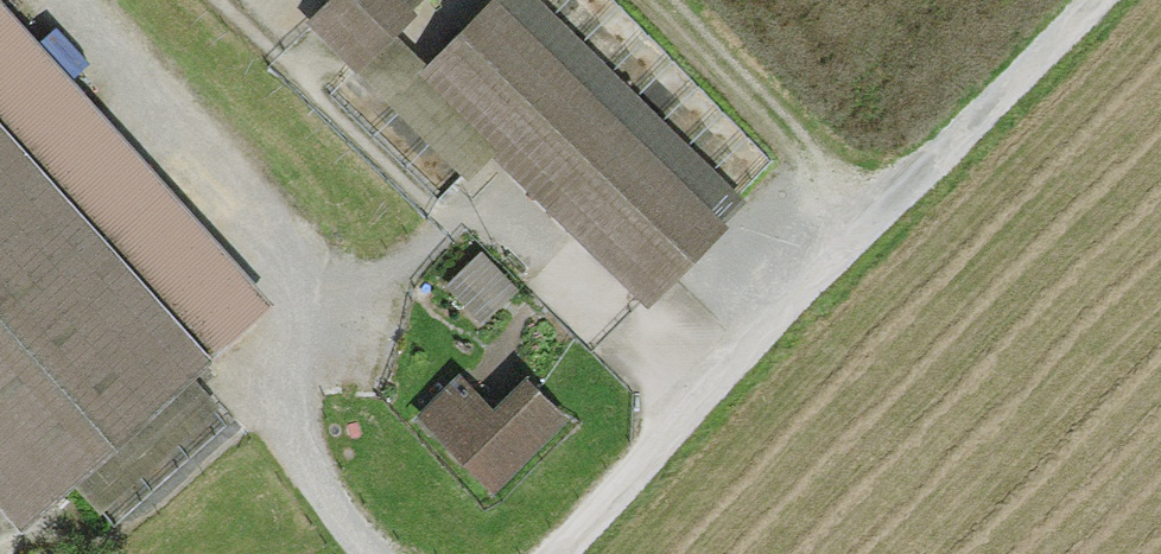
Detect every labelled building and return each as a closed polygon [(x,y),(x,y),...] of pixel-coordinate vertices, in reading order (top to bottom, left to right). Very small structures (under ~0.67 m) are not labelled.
[(8,519),(263,291),(0,0),(0,510),(8,519)] [(366,66),(429,0),(331,0),(315,18),(366,66)] [(541,0),(492,0),(421,69),(582,236),(650,302),(746,209),(541,0)] [(493,251),(457,280),(485,315),(521,287),(493,251)] [(452,376),(408,417),(486,500),(564,428),(521,383),(487,414),(452,376)]
